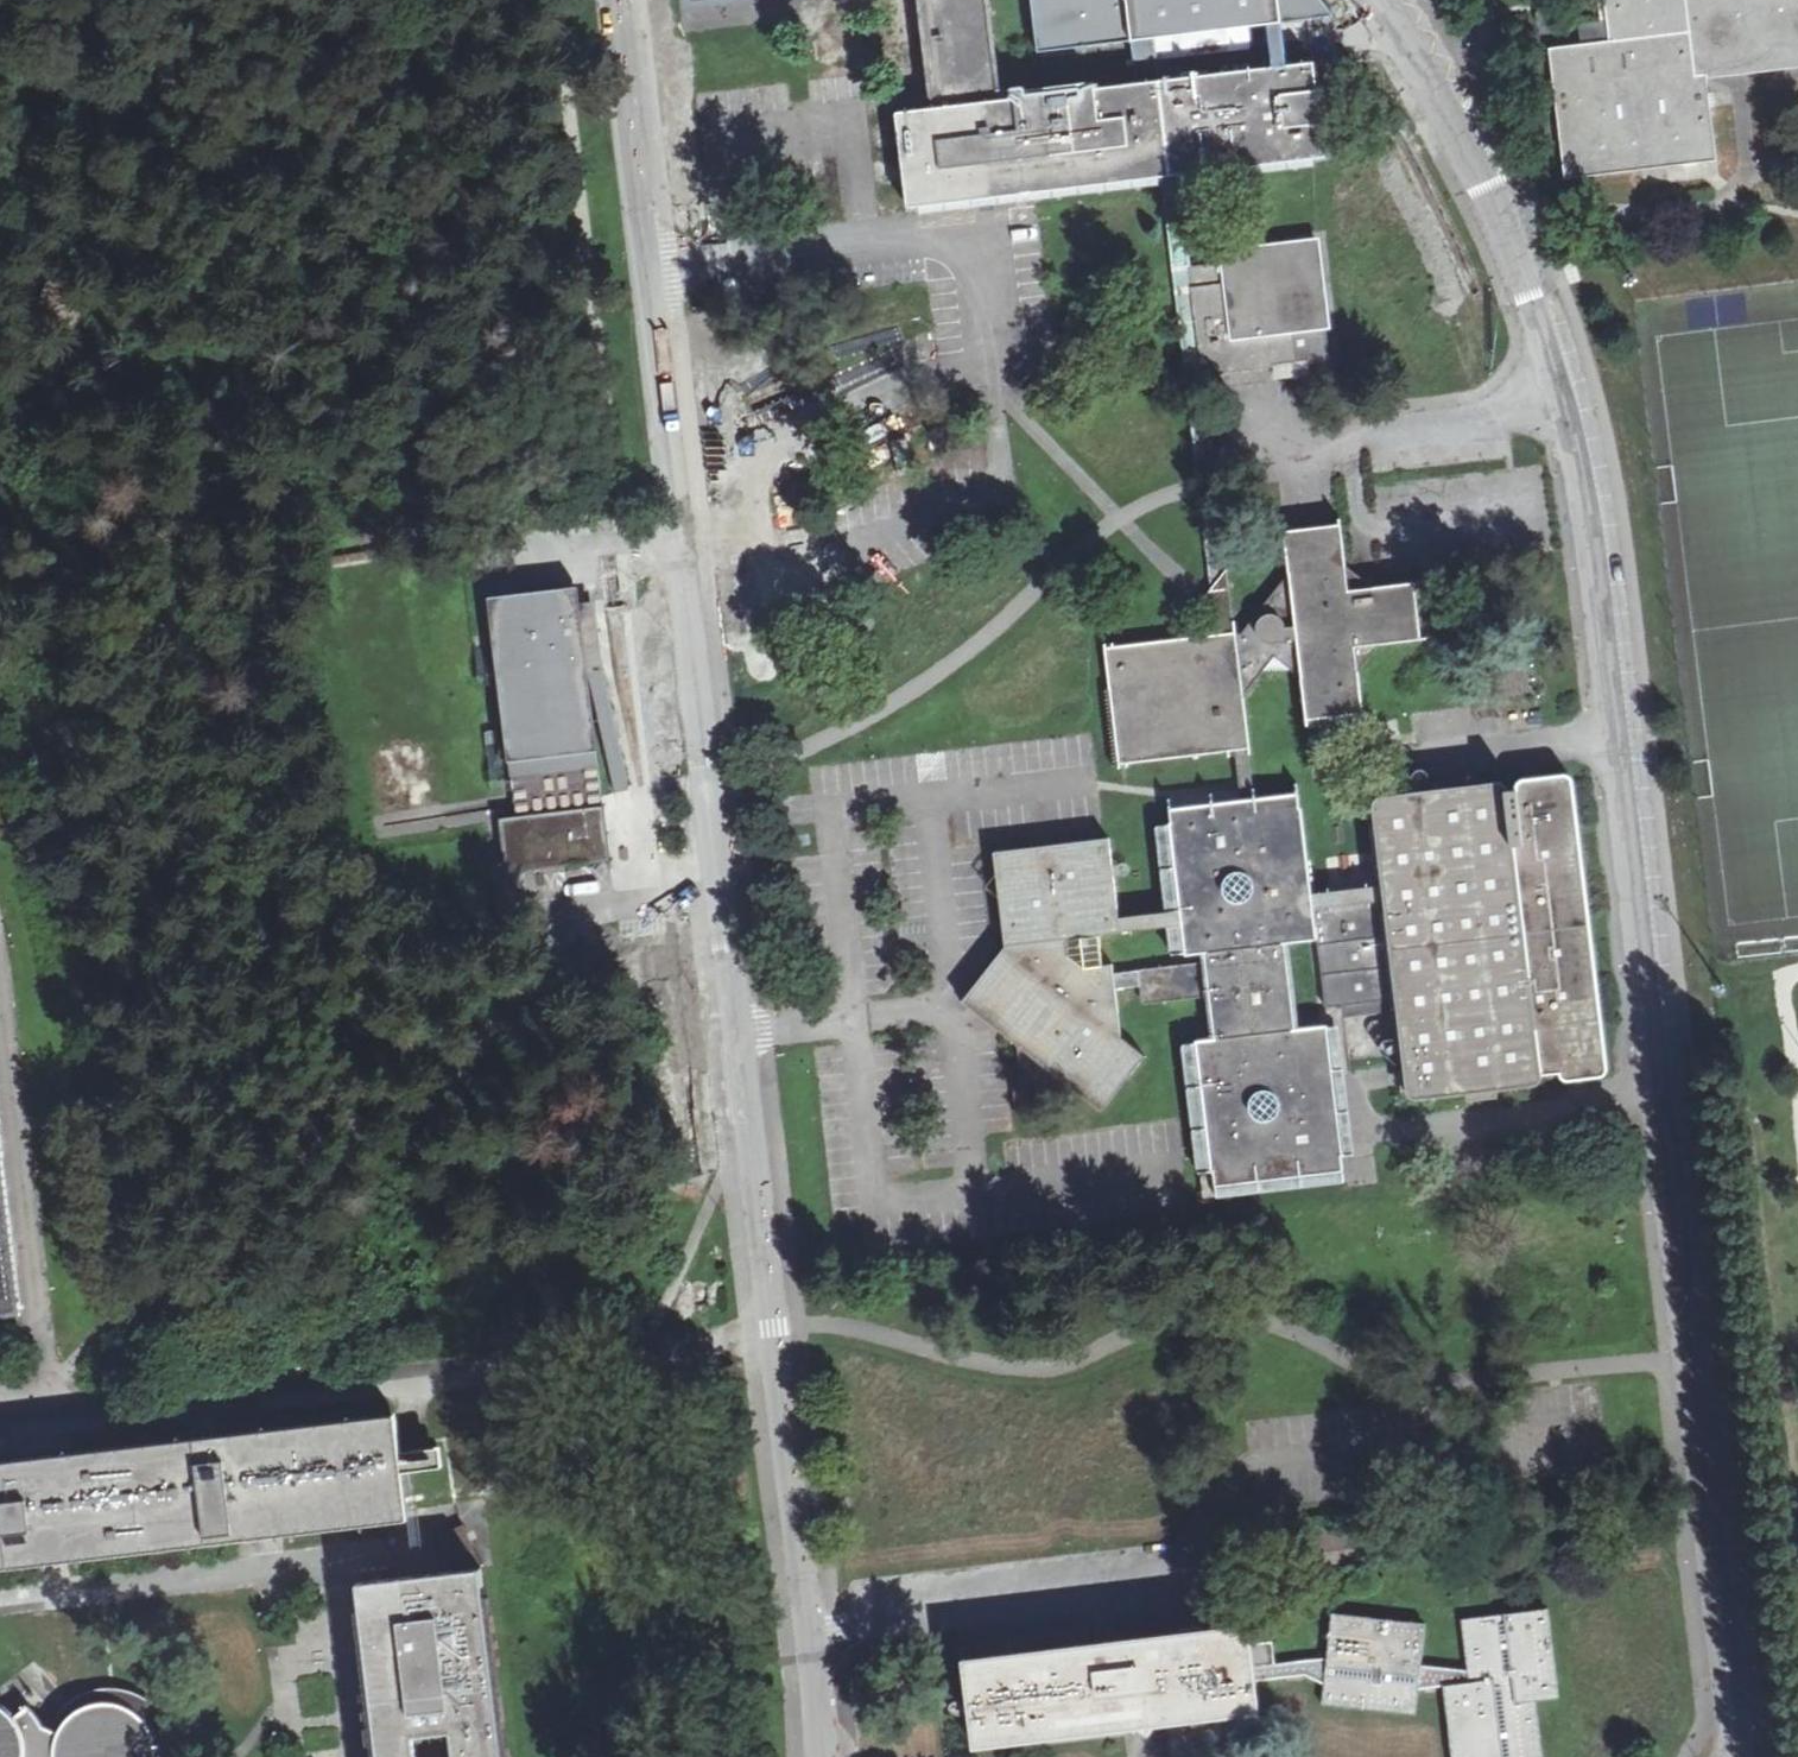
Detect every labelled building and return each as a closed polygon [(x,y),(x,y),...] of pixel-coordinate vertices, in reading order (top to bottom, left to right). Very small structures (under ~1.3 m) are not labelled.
[(910,203),(1015,190),(1162,171),(1163,181),(1186,371),(1206,369),(1331,354),(1317,237),(1227,248),(1228,256),(1193,260),(1184,180),(1182,168),(1327,151),(1314,51),(1171,70),(1171,74),(1160,75),(1154,33),(1337,9),(1330,0),(1036,0),(1041,47),(1131,36),(1137,78),(1000,95),(989,0),(919,0),(933,111),(908,115),(907,106),(898,107),(910,203)] [(1566,176),(1716,158),(1711,114),(1706,73),(1797,62),(1797,0),(1607,0),(1612,39),(1550,46),(1566,176)] [(1285,526),(1290,565),(1243,627),(1235,628),(1228,562),(1211,581),(1206,588),(1196,600),(1200,631),(1166,635),(1105,643),(1119,760),(1235,745),(1240,780),(1241,793),(1171,802),(1183,904),(1118,912),(1109,833),(994,847),(1005,941),(962,997),(1016,1039),(1022,1089),(1044,1061),(1104,1107),(1146,1052),(1122,1034),(1115,984),(1148,980),(1151,999),(1208,992),(1213,1035),(1196,1037),(1213,1169),(1201,1170),(1204,1197),(1219,1195),(1218,1185),(1295,1175),(1344,1169),(1342,1156),(1344,1154),(1335,1079),(1327,1021),(1301,1024),(1290,938),(1319,934),(1328,1002),(1398,993),(1410,1081),(1410,1090),(1414,1093),(1420,1095),(1536,1081),(1542,1078),(1546,1071),(1561,1069),(1565,1074),(1571,1077),(1601,1074),(1606,1071),(1608,1065),(1573,777),(1568,771),(1563,770),(1529,774),(1522,775),(1518,779),(1516,784),(1507,785),(1505,780),(1501,777),(1493,777),(1388,791),(1382,792),(1376,797),(1373,803),(1383,881),(1311,889),(1299,786),(1256,790),(1244,697),(1244,689),(1273,651),(1302,672),(1307,714),(1365,708),(1362,684),(1360,660),(1378,640),(1423,634),(1415,577),(1369,583),(1347,566),(1342,520),(1285,526)] [(484,594),(516,816),(601,804),(570,582),(484,594)] [(609,856),(601,804),(516,816),(503,817),(509,869),(609,856)] [(20,1299),(0,1141),(0,1302),(20,1299)] [(0,1475),(0,1559),(52,1553),(406,1511),(397,1440),(396,1428),(52,1469),(0,1475)] [(1355,1535),(1271,1546),(1274,1571),(1359,1560),(1355,1535)] [(358,1582),(379,1756),(504,1756),(481,1567),(358,1582)] [(962,1660),(973,1744),(1141,1724),(1260,1709),(1256,1680),(1304,1674),(1324,1683),(1323,1702),(1415,1713),(1419,1687),(1442,1684),(1453,1756),(1542,1756),(1536,1699),(1558,1697),(1545,1607),(1462,1619),(1467,1671),(1420,1664),(1425,1623),(1331,1614),(1326,1657),(1275,1663),(1271,1641),(1252,1643),(1249,1624),(1212,1630),(1209,1626),(1191,1629),(1188,1632),(1167,1635),(1166,1631),(1147,1634),(1143,1639),(962,1660)] [(182,1752),(175,1731),(167,1717),(158,1706),(143,1697),(133,1714),(114,1705),(90,1707),(70,1720),(64,1733),(41,1726),(40,1718),(34,1710),(26,1706),(17,1717),(5,1705),(0,1703),(0,1756),(182,1756),(182,1752)]
